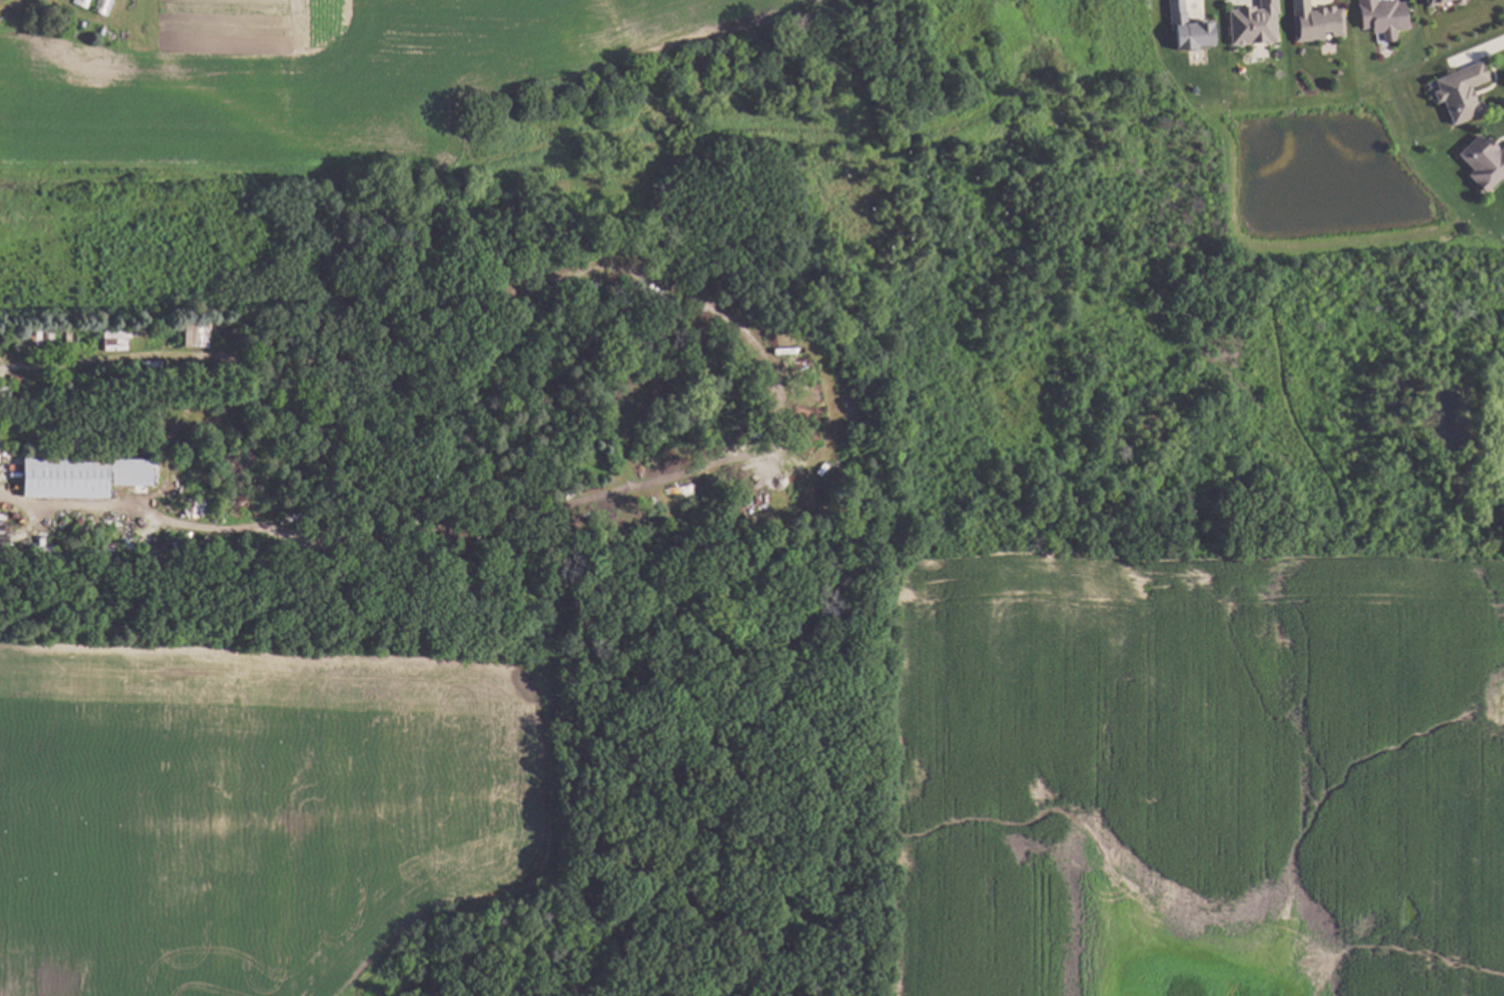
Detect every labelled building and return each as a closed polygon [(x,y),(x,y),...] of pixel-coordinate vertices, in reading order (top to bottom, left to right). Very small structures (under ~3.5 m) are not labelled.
[(74,2),(75,0),(91,0),(88,8),(74,2)] [(95,11),(99,0),(114,0),(108,16),(95,11)] [(1172,26),(1171,0),(1186,0),(1187,11),(1188,11),(1188,24),(1196,23),(1196,21),(1204,21),(1204,24),(1214,24),(1215,45),(1199,46),(1199,49),(1177,50),(1176,26),(1172,26)] [(1261,8),(1261,0),(1279,0),(1280,12),(1277,13),(1279,42),(1233,45),(1231,11),(1261,8)] [(1295,41),(1292,0),(1309,0),(1310,12),(1317,11),(1317,10),(1325,9),(1325,8),(1336,7),(1336,10),(1344,9),(1346,36),(1333,37),(1333,34),(1324,34),(1324,39),(1295,41)] [(1378,3),(1398,0),(1398,3),(1406,2),(1410,30),(1395,31),(1396,41),(1384,42),(1384,34),(1373,35),(1372,29),(1362,30),(1359,6),(1358,0),(1378,0),(1378,3)] [(1429,9),(1427,0),(1466,0),(1466,2),(1464,6),(1460,7),(1456,5),(1455,1),(1429,9)] [(1491,79),(1472,87),(1478,101),(1482,99),(1487,112),(1456,125),(1445,99),(1440,102),(1436,92),(1441,90),(1437,80),(1484,61),(1491,79)] [(1483,194),(1503,174),(1503,145),(1496,151),(1479,133),(1456,155),(1471,171),(1466,176),(1483,194)] [(36,335),(37,335),(37,356),(23,356),(23,335),(24,335),(25,327),(36,327),(36,335)] [(79,328),(77,356),(66,356),(67,327),(79,328)] [(57,329),(55,356),(38,355),(39,328),(57,329)] [(233,343),(231,349),(224,347),(227,340),(233,343)] [(160,485),(111,485),(111,498),(24,497),(25,458),(160,459),(160,485)] [(30,556),(0,555),(0,520),(7,520),(7,523),(12,523),(12,531),(19,531),(19,543),(30,543),(30,556)] [(65,553),(57,552),(58,541),(65,541),(65,553)]
